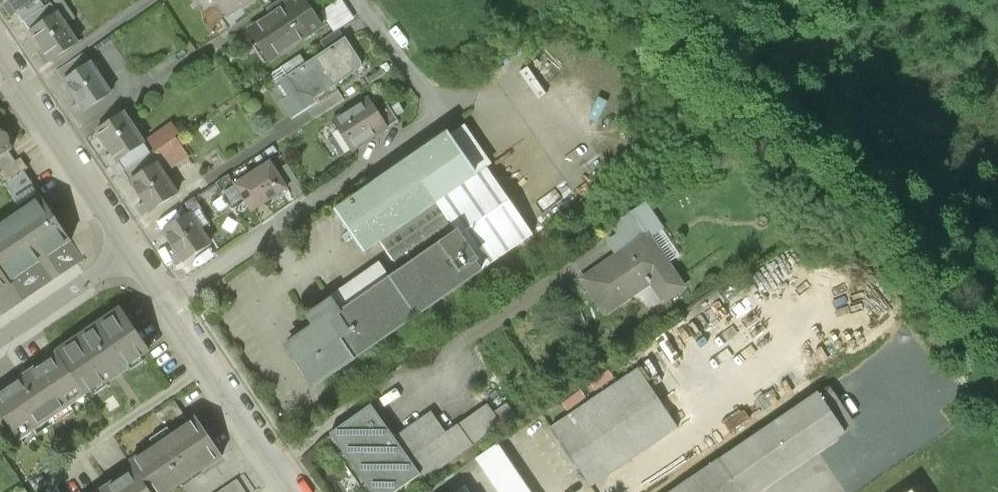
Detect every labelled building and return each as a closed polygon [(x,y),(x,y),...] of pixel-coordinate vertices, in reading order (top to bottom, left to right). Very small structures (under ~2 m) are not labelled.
[(11,2),(4,6),(11,16),(17,12),(35,0),(10,0),(11,2)] [(17,12),(23,21),(45,7),(40,0),(35,0),(17,12)] [(51,3),(57,13),(65,25),(75,18),(63,0),(55,0),(51,3)] [(228,14),(248,0),(219,0),(228,14)] [(269,9),(273,15),(250,30),(269,58),(268,59),(270,61),(321,26),(303,0),(284,0),(269,9)] [(321,12),(332,30),(352,17),(341,0),(340,0),(321,12)] [(45,7),(23,21),(30,31),(57,13),(50,3),(45,7)] [(57,13),(30,31),(45,54),(39,58),(44,66),(78,43),(65,25),(57,13)] [(338,30),(320,42),(327,52),(345,41),(338,30)] [(327,52),(317,59),(333,84),(359,67),(360,66),(360,64),(345,41),(327,52)] [(63,81),(90,63),(83,54),(57,72),(63,81)] [(317,59),(288,78),(297,91),(281,102),(292,119),(311,106),(308,102),(333,84),(317,59)] [(90,63),(63,81),(78,104),(72,107),(77,115),(110,94),(90,63)] [(368,100),(331,123),(350,152),(387,129),(374,110),(368,100)] [(396,122),(384,103),(374,110),(387,129),(396,122)] [(143,142),(123,113),(96,132),(112,154),(106,158),(111,166),(118,161),(144,144),(143,142)] [(143,142),(144,144),(150,153),(176,136),(179,135),(172,123),(143,142)] [(444,129),(367,182),(372,188),(338,211),(366,251),(381,241),(402,271),(391,278),(380,262),(328,297),(331,302),(353,333),(342,341),(353,357),(535,232),(490,167),(476,176),(444,129)] [(9,151),(12,149),(9,144),(10,139),(6,133),(1,132),(0,131),(0,157),(9,151)] [(176,136),(151,154),(158,164),(166,159),(175,171),(192,159),(176,136)] [(144,144),(118,161),(124,171),(150,153),(144,144)] [(499,171),(524,154),(520,147),(495,164),(499,171)] [(0,157),(0,172),(1,172),(16,161),(9,151),(0,157)] [(150,153),(124,171),(123,172),(130,182),(158,164),(151,154),(150,153)] [(16,161),(1,172),(7,182),(24,171),(28,168),(21,158),(16,161)] [(234,186),(235,187),(243,199),(252,212),(286,190),(285,188),(275,172),(269,163),(234,186)] [(158,164),(130,182),(144,204),(139,208),(144,216),(178,194),(158,164)] [(285,165),(275,172),(285,188),(296,182),(285,165)] [(7,182),(4,184),(23,212),(43,199),(24,171),(7,182)] [(235,187),(225,194),(233,206),(243,199),(235,187)] [(0,228),(0,268),(10,282),(71,241),(43,199),(23,212),(0,228)] [(191,214),(164,232),(178,254),(172,258),(177,266),(211,244),(191,214)] [(643,240),(583,280),(606,315),(652,283),(664,301),(684,288),(668,263),(662,267),(643,240)] [(11,284),(10,282),(0,268),(0,291),(11,284)] [(331,302),(310,317),(317,327),(285,349),(311,386),(353,357),(342,341),(353,333),(331,302)] [(120,311),(57,353),(85,395),(103,383),(106,383),(130,367),(130,365),(148,353),(120,311)] [(0,392),(0,410),(20,440),(86,396),(85,395),(57,353),(0,392)] [(637,370),(553,426),(592,483),(675,428),(637,370)] [(672,491),(761,491),(847,435),(819,393),(719,460),(720,460),(672,491)] [(448,435),(432,414),(394,442),(419,475),(423,481),(502,425),(489,406),(448,435)] [(369,408),(331,436),(373,491),(395,491),(419,475),(394,442),(369,408)] [(131,463),(134,468),(150,491),(168,491),(177,486),(175,482),(197,467),(200,470),(221,456),(196,419),(131,463)] [(476,461),(498,491),(535,491),(501,443),(476,461)] [(98,491),(150,491),(134,468),(98,491)] [(218,491),(245,491),(237,480),(218,491)]
